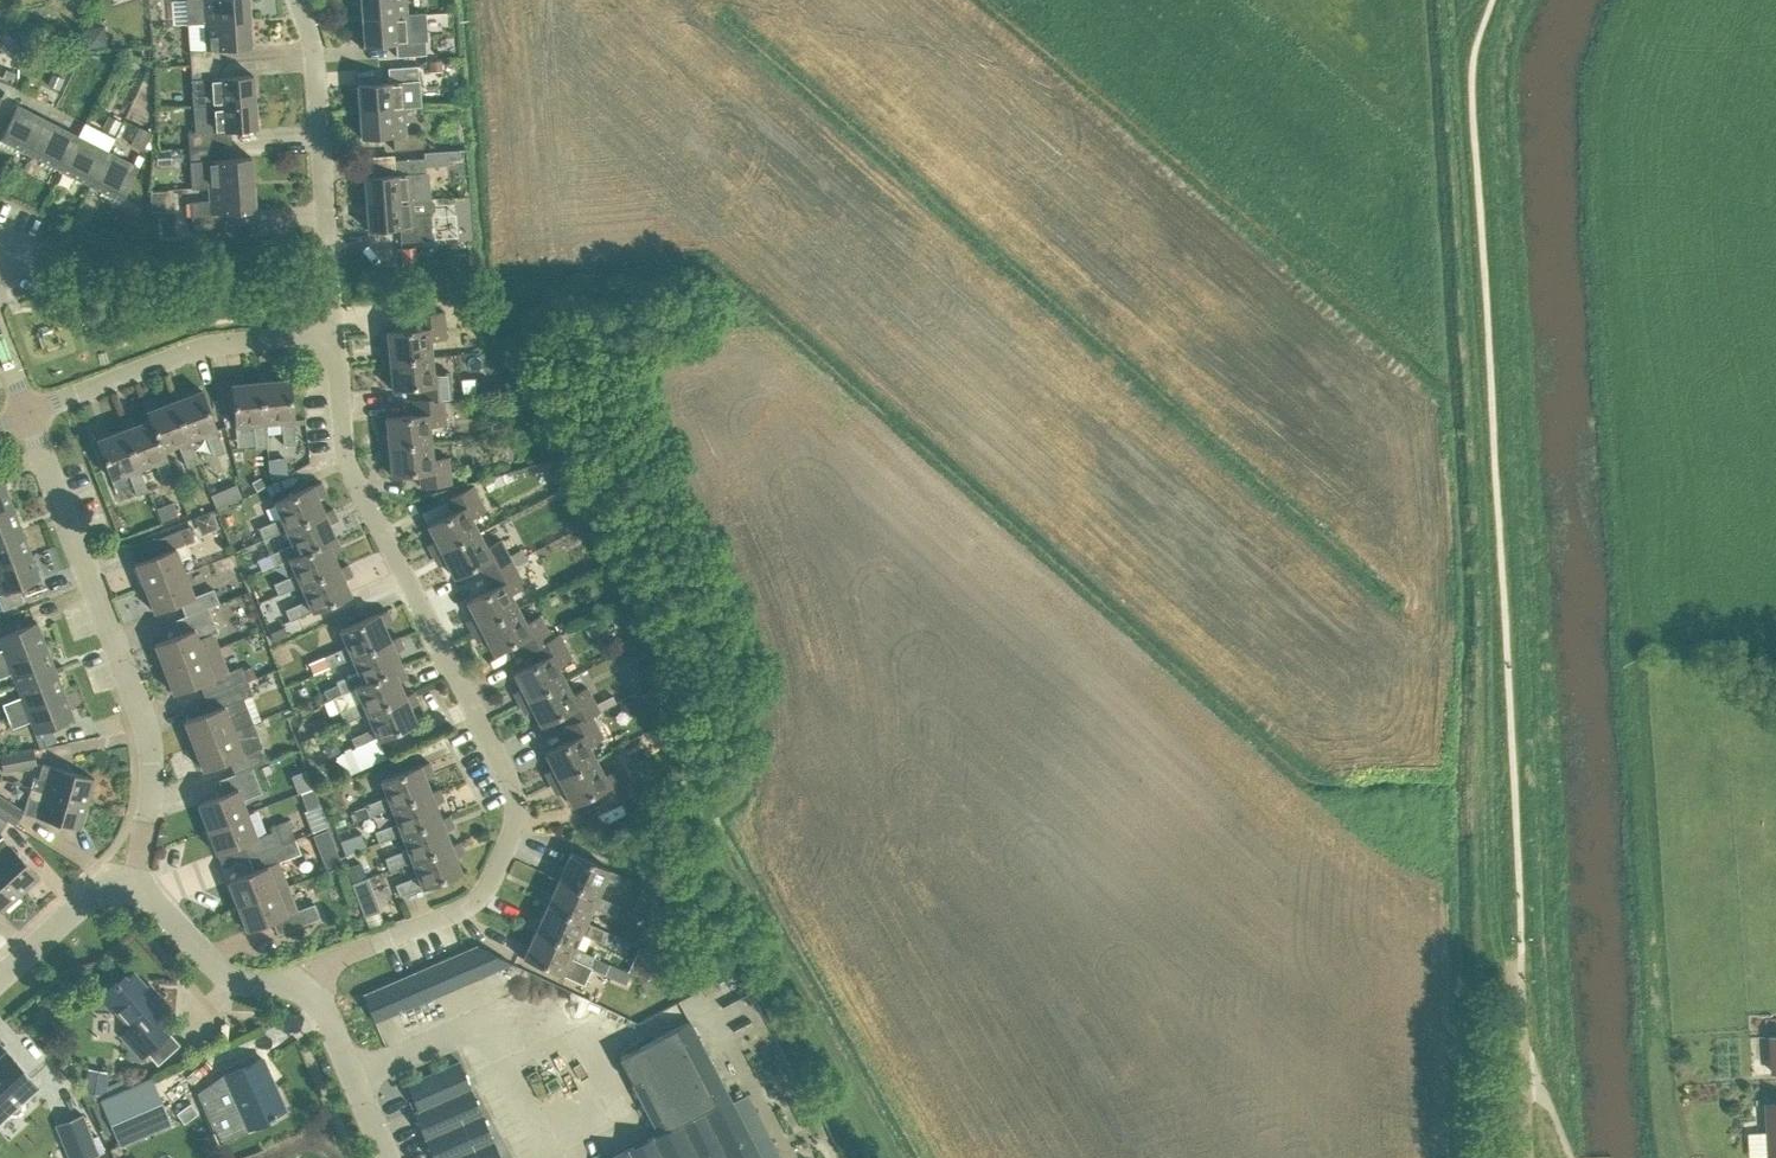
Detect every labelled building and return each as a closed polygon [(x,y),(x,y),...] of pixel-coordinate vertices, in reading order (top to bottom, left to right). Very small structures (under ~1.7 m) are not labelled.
[(204,23),(249,20),(247,0),(186,0),(188,23),(204,22),(204,23)] [(362,18),(407,14),(405,0),(361,0),(362,18)] [(395,42),(396,56),(426,54),(425,40),(408,41),(407,14),(362,18),(364,45),(395,42)] [(189,50),(190,64),(220,62),(219,49),(251,46),(249,20),(204,23),(206,49),(189,50)] [(193,105),(210,104),(254,101),(253,74),(221,76),(220,62),(190,64),(191,79),(193,105)] [(357,84),(359,111),(404,107),(404,106),(420,105),(418,65),(388,67),(389,82),(357,84)] [(210,104),(193,105),(195,132),(188,132),(189,146),(219,145),(226,144),(225,130),(256,128),(254,101),(210,104)] [(47,121),(17,106),(0,139),(0,145),(17,153),(19,148),(31,154),(47,121)] [(393,135),(394,149),(423,147),(422,133),(406,134),(404,107),(359,111),(361,138),(393,135)] [(102,125),(115,131),(121,119),(109,113),(102,125)] [(58,174),(77,136),(47,121),(31,154),(42,160),(39,165),(58,174)] [(90,185),(107,151),(77,136),(58,174),(76,184),(79,179),(90,185)] [(192,188),(208,186),(253,183),(251,156),(220,158),(219,145),(189,146),(192,188)] [(99,195),(118,205),(138,167),(107,151),(90,185),(102,190),(99,195)] [(364,176),(366,203),(429,198),(428,181),(426,181),(424,157),(394,160),(395,174),(364,176)] [(190,201),(192,228),(224,226),(223,212),(255,210),(253,183),(208,186),(209,200),(190,201)] [(155,190),(156,208),(172,207),(172,190),(155,190)] [(399,227),(400,241),(432,239),(430,213),(434,209),(433,202),(429,198),(366,203),(368,230),(399,227)] [(388,259),(390,243),(372,240),(370,256),(388,259)] [(413,246),(396,247),(397,261),(414,260),(413,246)] [(380,361),(432,356),(430,339),(446,337),(444,311),(413,314),(415,328),(386,331),(388,348),(382,348),(382,355),(380,355),(380,361)] [(421,399),(452,396),(449,371),(433,373),(432,356),(380,361),(381,366),(383,366),(384,372),(390,372),(392,389),(420,386),(421,399)] [(259,371),(260,380),(264,422),(281,421),(283,445),(296,443),(293,419),(294,419),(289,377),(272,379),(271,373),(265,373),(265,371),(259,371)] [(253,424),(255,448),(267,446),(264,422),(260,380),(244,382),(243,376),(237,376),(237,374),(231,374),(231,383),(235,426),(253,424)] [(458,377),(459,392),(475,391),(473,376),(458,377)] [(174,400),(189,439),(204,433),(213,456),(224,451),(216,429),(201,389),(185,395),(183,389),(177,392),(176,389),(170,391),(174,400)] [(379,446),(431,442),(429,425),(445,423),(443,398),(452,397),(452,396),(421,399),(412,400),(413,414),(386,417),(387,434),(381,434),(381,441),(379,441),(379,446)] [(146,410),(149,419),(163,449),(178,443),(186,466),(198,462),(189,439),(174,400),(158,406),(156,400),(150,402),(149,399),(144,402),(147,410),(146,410)] [(121,420),(124,428),(139,468),(154,462),(163,484),(174,480),(166,458),(166,457),(163,449),(149,419),(135,424),(133,418),(127,420),(126,418),(121,420)] [(128,472),(136,495),(147,490),(139,468),(124,428),(108,434),(106,428),(100,430),(100,428),(94,430),(97,439),(96,439),(111,478),(128,472)] [(419,472),(420,486),(451,483),(448,457),(432,458),(431,442),(379,446),(380,452),(382,452),(383,458),(389,457),(391,475),(419,472)] [(289,475),(287,455),(268,456),(270,476),(289,475)] [(13,506),(3,482),(0,483),(0,511),(13,506)] [(263,538),(285,528),(324,511),(318,496),(324,494),(321,488),(323,487),(321,482),(313,485),(312,484),(274,501),(281,518),(259,527),(263,538)] [(219,489),(225,503),(239,497),(233,483),(219,489)] [(433,555),(478,531),(471,516),(485,509),(473,485),(446,499),(452,512),(427,525),(435,540),(429,543),(432,549),(430,550),(433,555)] [(22,530),(13,506),(0,511),(0,538),(22,530)] [(270,553),(275,564),(289,558),(336,537),(329,522),(335,520),(333,514),(335,513),(332,508),(324,511),(285,528),(292,543),(270,553)] [(194,518),(201,535),(218,528),(211,511),(194,518)] [(135,562),(145,587),(184,572),(175,547),(195,540),(189,525),(156,538),(161,552),(135,562)] [(31,554),(22,530),(0,538),(0,566),(31,554)] [(485,576),(512,562),(501,539),(486,546),(478,531),(433,555),(435,560),(438,559),(440,564),(446,561),(454,577),(479,564),(485,576)] [(273,583),(278,594),(300,584),(339,567),(332,552),(338,549),(336,544),(338,543),(336,537),(289,558),(295,573),(273,583)] [(0,566),(0,589),(2,593),(40,579),(31,554),(0,566)] [(472,631),(518,607),(510,592),(524,585),(512,562),(485,576),(491,588),(466,601),(474,616),(469,619),(472,624),(469,626),(472,631)] [(285,609),(290,620),(312,610),(312,611),(351,594),(344,578),(350,576),(347,570),(350,569),(347,563),(339,567),(300,584),(307,599),(285,609)] [(180,601),(185,615),(208,607),(219,603),(213,588),(194,596),(184,572),(145,587),(154,611),(180,601)] [(154,643),(164,668),(218,647),(209,623),(214,621),(208,607),(185,615),(175,619),(180,633),(154,643)] [(533,648),(551,637),(540,615),(525,622),(518,607),(472,631),(475,636),(477,635),(480,640),(485,637),(493,652),(518,640),(525,652),(533,648)] [(330,666),(352,657),(390,639),(384,625),(390,622),(387,616),(389,615),(387,610),(379,613),(378,612),(340,629),(347,646),(325,655),(330,666)] [(46,646),(36,621),(0,635),(0,641),(3,648),(0,649),(0,664),(46,646)] [(551,637),(533,648),(539,660),(514,673),(521,688),(516,691),(519,696),(516,697),(519,703),(565,679),(557,664),(571,657),(559,633),(551,637)] [(341,692),(355,686),(402,665),(395,651),(401,648),(399,642),(401,641),(398,636),(390,639),(352,657),(358,672),(336,681),(341,692)] [(55,670),(46,646),(0,664),(0,677),(12,673),(17,684),(55,670)] [(199,683),(204,696),(238,684),(247,680),(241,666),(227,671),(218,647),(164,668),(173,693),(199,683)] [(316,672),(330,666),(325,655),(311,661),(316,672)] [(344,722),(366,712),(405,695),(399,680),(404,678),(402,672),(404,671),(402,665),(355,686),(361,701),(340,711),(344,722)] [(7,715),(64,693),(55,670),(17,684),(21,696),(2,703),(7,715)] [(571,723),(591,714),(599,710),(587,687),(573,694),(565,679),(519,703),(522,708),(524,707),(527,712),(532,709),(540,724),(565,711),(571,723)] [(194,745),(251,723),(245,710),(248,709),(244,698),(253,694),(247,680),(238,684),(204,696),(210,710),(184,720),(194,745)] [(351,737),(356,748),(378,738),(378,739),(417,722),(410,706),(416,704),(413,698),(416,697),(413,691),(405,695),(366,712),(373,727),(351,737)] [(39,731),(45,744),(56,740),(51,727),(74,718),(64,693),(7,715),(12,728),(31,720),(35,733),(39,731)] [(548,777),(551,782),(596,759),(588,744),(603,737),(591,714),(571,723),(563,727),(570,740),(545,752),(553,768),(547,771),(550,776),(548,777)] [(251,723),(194,745),(203,770),(229,760),(234,773),(252,766),(252,767),(268,761),(262,746),(260,747),(251,723)] [(2,769),(36,763),(32,746),(0,753),(0,760),(2,769)] [(564,789),(572,804),(597,792),(603,804),(630,790),(618,767),(604,774),(596,759),(551,782),(553,787),(555,786),(558,792),(564,789)] [(369,815),(391,807),(431,791),(425,776),(431,774),(429,768),(431,767),(429,761),(420,764),(381,779),(387,795),(364,804),(369,815)] [(30,787),(87,803),(94,778),(52,765),(42,763),(38,778),(33,777),(30,787)] [(198,803),(207,828),(247,812),(242,799),(262,792),(252,767),(252,766),(234,773),(218,779),(224,793),(198,803)] [(80,829),(87,803),(30,787),(27,797),(32,799),(28,814),(37,816),(80,829)] [(379,842),(401,833),(441,818),(435,803),(441,800),(439,794),(441,794),(439,788),(431,791),(391,807),(397,822),(375,831),(379,842)] [(23,810),(0,795),(0,814),(14,824),(23,810)] [(328,825),(320,804),(303,810),(312,831),(328,825)] [(627,804),(602,812),(607,824),(631,816),(627,804)] [(243,842),(248,856),(295,838),(288,820),(274,825),(276,829),(257,837),(247,812),(207,828),(217,852),(243,842)] [(389,869),(412,860),(451,844),(445,829),(451,827),(449,821),(451,820),(449,814),(441,818),(401,833),(407,849),(385,857),(389,869)] [(319,850),(334,844),(327,828),(313,833),(319,850)] [(20,894),(40,876),(2,835),(0,837),(0,872),(20,894)] [(287,886),(278,861),(287,858),(300,853),(295,838),(248,856),(253,870),(228,880),(237,905),(287,886)] [(395,884),(399,895),(422,886),(422,887),(462,872),(456,856),(462,853),(459,848),(462,847),(459,841),(451,844),(412,860),(418,875),(395,884)] [(550,874),(559,878),(597,895),(604,880),(626,890),(631,879),(609,869),(571,851),(564,867),(558,864),(555,870),(553,869),(550,874)] [(0,912),(20,894),(0,872),(0,911),(0,912)] [(539,900),(547,904),(586,921),(592,906),(614,916),(619,905),(597,895),(559,878),(552,893),(546,890),(543,896),(541,895),(539,900)] [(639,891),(652,897),(656,888),(643,882),(639,891)] [(315,903),(297,910),(287,886),(237,905),(247,929),(272,920),(278,933),(320,917),(315,903)] [(373,896),(360,902),(365,915),(379,910),(373,896)] [(527,926),(535,930),(574,947),(580,932),(602,942),(607,931),(586,921),(547,904),(540,919),(534,916),(532,922),(529,921),(527,926)] [(523,957),(562,974),(569,958),(591,968),(596,957),(574,947),(535,930),(528,945),(523,942),(520,948),(518,947),(515,952),(523,956),(523,957)] [(477,945),(363,994),(375,1022),(512,962),(477,945)] [(607,962),(602,973),(624,983),(629,972),(607,962)] [(132,1025),(121,1035),(141,1057),(171,1030),(158,1016),(169,1005),(155,990),(153,993),(134,972),(120,984),(117,981),(99,996),(113,1011),(116,1008),(132,1025)] [(663,1131),(610,1157),(761,1157),(689,1021),(623,1055),(640,1088),(624,1096),(641,1128),(657,1120),(663,1131)] [(38,1086),(6,1051),(0,1056),(0,1120),(38,1086)] [(224,1113),(237,1130),(246,1127),(247,1129),(275,1116),(274,1114),(285,1109),(276,1087),(272,1086),(268,1077),(271,1076),(262,1057),(255,1060),(252,1056),(242,1063),(243,1065),(223,1074),(236,1104),(224,1113)] [(459,1061),(406,1084),(418,1110),(413,1112),(433,1157),(501,1157),(459,1061)] [(83,1090),(106,1094),(110,1069),(88,1066),(83,1090)] [(99,1099),(120,1145),(172,1122),(151,1077),(99,1099)] [(220,1091),(214,1078),(191,1089),(196,1102),(220,1091)] [(1769,1157),(1775,1157),(1775,1101),(1765,1102),(1769,1157)] [(56,1124),(64,1146),(69,1157),(88,1157),(98,1154),(91,1136),(82,1114),(56,1124)]
